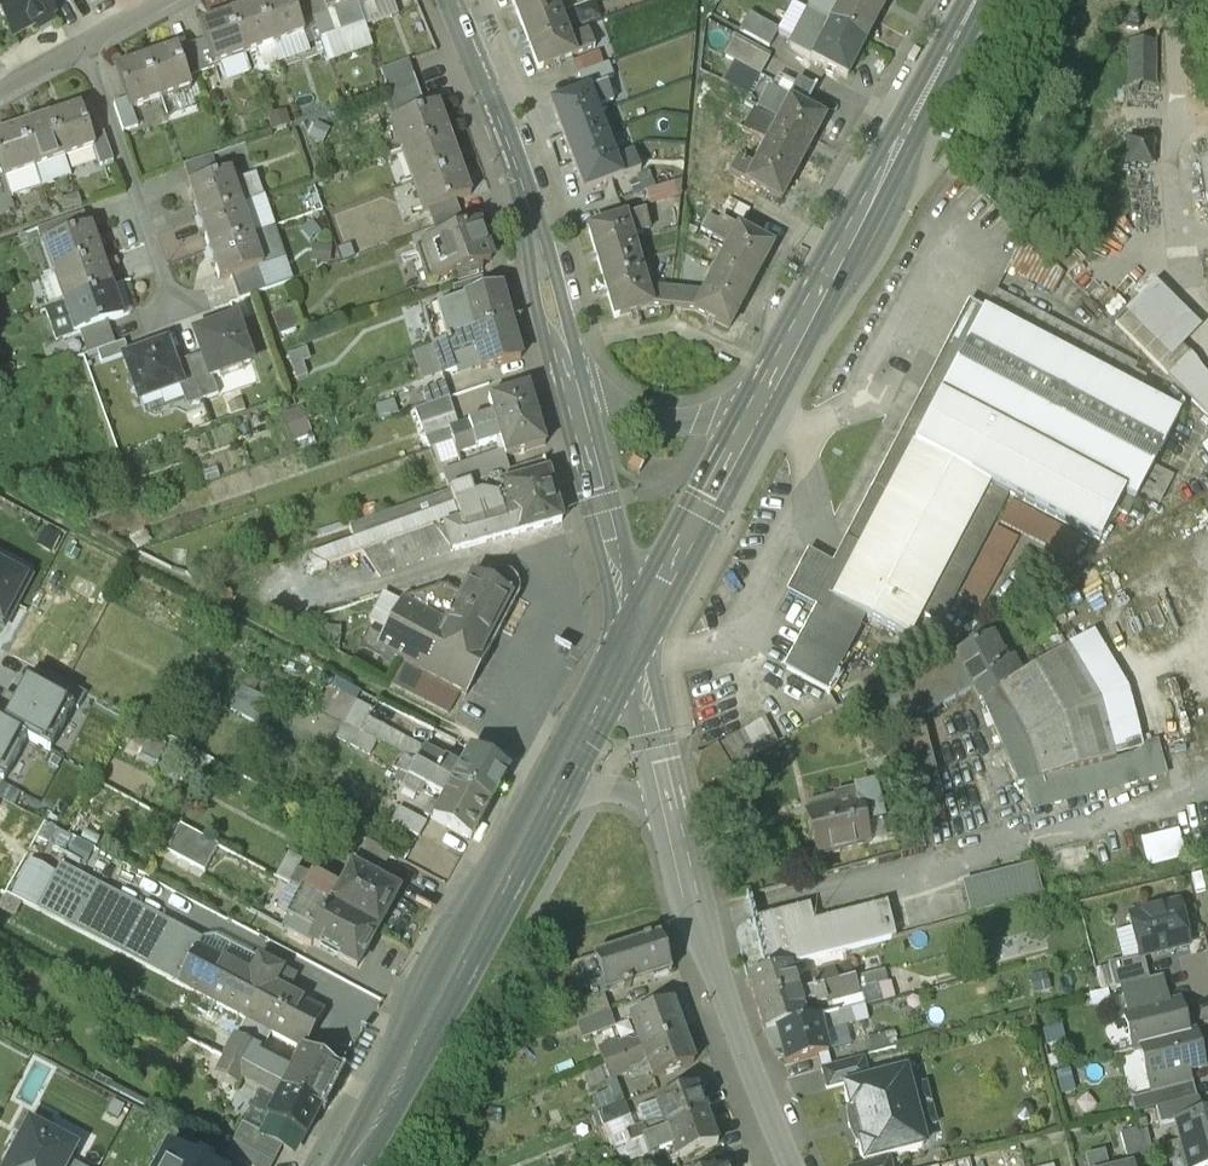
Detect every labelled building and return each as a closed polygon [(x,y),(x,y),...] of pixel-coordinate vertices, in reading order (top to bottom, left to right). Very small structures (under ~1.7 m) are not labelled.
[(13,36),(53,13),(46,0),(0,0),(0,13),(13,36)] [(258,2),(272,43),(303,33),(299,22),(292,0),(265,0),(258,2)] [(299,22),(312,17),(306,0),(292,0),(299,22)] [(321,0),(306,0),(312,17),(320,39),(335,34),(327,10),(325,10),(321,0)] [(325,10),(327,10),(333,8),(341,32),(364,24),(356,0),(321,0),(325,10)] [(539,68),(576,54),(570,37),(556,0),(513,0),(539,68)] [(831,22),(865,40),(887,0),(843,0),(831,22)] [(258,2),(228,12),(242,53),(272,43),(258,2)] [(228,12),(199,22),(204,39),(212,63),(242,53),(228,12)] [(809,13),(791,47),(811,58),(810,59),(847,78),(866,41),(865,40),(831,22),(831,23),(809,13)] [(779,30),(749,14),(739,31),(769,47),(779,30)] [(588,30),(570,37),(576,54),(595,47),(588,30)] [(204,39),(190,44),(199,70),(213,65),(212,63),(204,39)] [(768,58),(734,40),(725,57),(759,75),(768,58)] [(1161,85),(1162,41),(1135,41),(1134,84),(1161,85)] [(199,70),(190,44),(177,48),(185,74),(199,70)] [(176,46),(145,57),(159,97),(189,86),(185,74),(177,48),(176,46)] [(159,97),(145,57),(117,67),(126,98),(130,107),(132,107),(159,97)] [(408,61),(381,71),(386,86),(413,76),(408,61)] [(413,76),(386,86),(389,92),(415,83),(413,76)] [(782,79),(775,93),(768,89),(757,110),(778,122),(813,140),(824,119),(805,109),(815,90),(799,81),(796,86),(782,79)] [(608,82),(589,89),(595,106),(614,99),(608,82)] [(415,83),(389,92),(393,106),(420,96),(415,83)] [(595,106),(589,89),(552,103),(584,190),(621,177),(615,160),(595,106)] [(420,96),(393,106),(399,120),(425,110),(420,96)] [(126,98),(112,103),(121,128),(137,123),(132,107),(130,107),(126,98)] [(399,120),(395,122),(407,150),(449,135),(437,105),(399,120)] [(80,108),(50,119),(64,159),(93,148),(94,148),(91,138),(80,108)] [(50,119),(20,129),(34,170),(64,159),(50,119)] [(756,164),(747,180),(782,198),(813,140),(778,122),(756,164)] [(0,137),(0,163),(6,179),(12,196),(40,186),(34,170),(20,129),(0,137)] [(105,134),(91,138),(94,148),(93,148),(99,165),(114,159),(105,134)] [(449,135),(407,150),(418,179),(460,164),(449,135)] [(634,153),(615,160),(621,177),(640,170),(634,153)] [(738,154),(730,170),(747,180),(756,164),(738,154)] [(211,155),(183,165),(190,185),(218,175),(211,155)] [(1199,162),(1207,214),(1207,160),(1199,162)] [(460,164),(418,179),(430,209),(455,199),(471,193),(460,164)] [(190,185),(188,186),(199,217),(241,202),(263,195),(255,174),(236,180),(237,183),(235,184),(230,171),(218,175),(190,185)] [(430,209),(427,210),(434,229),(462,219),(455,199),(430,209)] [(241,202),(199,217),(209,248),(252,233),(241,202)] [(630,235),(650,229),(645,212),(625,218),(630,235)] [(83,213),(59,222),(64,236),(88,228),(83,213)] [(651,306),(646,288),(630,235),(625,218),(588,229),(614,317),(651,306)] [(434,229),(412,237),(417,250),(467,232),(462,219),(434,229)] [(737,229),(719,219),(711,235),(729,245),(737,229)] [(88,228),(64,236),(59,222),(34,230),(39,244),(48,241),(58,271),(101,256),(90,227),(88,228)] [(252,233),(209,248),(220,279),(256,266),(282,257),(272,226),(252,233)] [(467,232),(417,250),(429,283),(459,272),(462,279),(482,272),(479,265),(490,261),(478,228),(467,232)] [(703,293),(694,310),(728,329),(771,247),(737,229),(729,245),(703,293)] [(101,256),(58,271),(68,301),(111,286),(101,256)] [(256,266),(230,276),(238,299),(265,290),(256,266)] [(482,278),(455,286),(459,300),(486,292),(482,278)] [(111,286),(68,301),(79,331),(105,321),(120,316),(111,286)] [(459,300),(424,311),(433,346),(471,333),(471,332),(510,320),(500,288),(486,292),(459,300)] [(671,290),(646,288),(651,306),(669,308),(671,290)] [(703,293),(678,291),(676,309),(694,310),(703,293)] [(1189,354),(1134,300),(1112,323),(1167,376),(1189,354)] [(789,596),(825,616),(833,599),(829,596),(827,590),(828,585),(832,579),(838,576),(845,577),(846,574),(913,446),(983,314),(971,308),(833,571),(809,558),(789,596)] [(282,329),(296,326),(292,309),(278,312),(282,329)] [(983,314),(913,446),(1006,494),(1105,544),(1120,516),(1123,517),(1177,416),(983,314)] [(235,318),(194,333),(202,354),(210,376),(211,376),(251,362),(235,318)] [(510,320),(471,332),(471,333),(482,369),(520,358),(510,320)] [(105,321),(79,331),(87,354),(97,351),(114,344),(105,321)] [(114,344),(97,351),(101,363),(128,353),(124,341),(114,344)] [(165,343),(125,358),(131,376),(129,380),(132,390),(136,390),(139,399),(179,385),(180,384),(173,364),(165,343)] [(1176,370),(1207,403),(1207,367),(1195,353),(1176,370)] [(202,354),(187,359),(202,400),(218,394),(211,376),(210,376),(202,354)] [(187,359),(173,364),(180,384),(179,385),(186,405),(202,400),(187,359)] [(528,387),(488,398),(497,428),(536,416),(528,387)] [(448,398),(414,410),(420,426),(454,414),(448,398)] [(536,416),(497,428),(505,457),(545,445),(536,416)] [(1006,494),(913,446),(846,574),(920,614),(939,624),(1006,494)] [(500,453),(445,472),(452,491),(507,473),(500,453)] [(634,457),(634,458),(632,458),(630,460),(630,462),(630,464),(629,464),(627,467),(630,468),(637,472),(639,474),(647,461),(645,460),(644,460),(638,456),(635,454),(634,457)] [(452,491),(350,527),(353,539),(309,554),(314,571),(325,568),(325,565),(361,553),(435,527),(450,549),(450,552),(561,522),(544,460),(507,473),(452,491)] [(435,527),(361,553),(379,575),(393,567),(395,570),(407,560),(408,563),(421,555),(424,559),(436,550),(438,553),(450,549),(435,527)] [(985,605),(1023,541),(1003,529),(965,594),(985,605)] [(0,564),(0,624),(3,625),(28,578),(0,564)] [(485,583),(473,577),(463,597),(444,587),(402,601),(401,600),(385,631),(374,625),(365,643),(435,680),(465,696),(490,648),(489,647),(516,596),(517,587),(514,579),(507,574),(498,573),(490,576),(485,583)] [(920,614),(846,574),(845,577),(838,576),(832,579),(828,585),(827,590),(829,596),(833,599),(825,616),(817,612),(786,670),(825,691),(856,632),(855,631),(863,617),(907,640),(920,614)] [(1006,663),(991,637),(955,658),(973,689),(980,702),(980,703),(1023,677),(1012,660),(1006,663)] [(1023,677),(980,703),(1018,787),(1023,786),(1115,762),(1098,709),(1065,654),(1023,677)] [(955,658),(886,697),(913,807),(941,800),(921,719),(973,689),(955,658)] [(48,673),(39,688),(74,707),(78,709),(86,694),(48,673)] [(0,701),(0,724),(26,738),(49,751),(74,707),(39,688),(25,680),(14,699),(4,694),(0,701)] [(465,696),(435,680),(424,701),(458,719),(469,698),(465,696)] [(271,702),(241,687),(230,709),(260,724),(271,702)] [(762,718),(717,747),(731,770),(777,743),(762,718)] [(2,783),(26,738),(0,724),(0,782),(2,783)] [(459,770),(422,750),(415,764),(452,784),(459,770)] [(459,770),(452,784),(490,804),(508,771),(469,750),(459,770)] [(1115,762),(1023,786),(1031,814),(1167,779),(1159,751),(1115,762)] [(452,784),(415,764),(408,778),(445,798),(452,784)] [(490,804),(452,784),(445,798),(433,821),(470,841),(490,804)] [(873,789),(835,799),(837,809),(806,816),(816,860),(827,857),(827,859),(841,856),(841,854),(869,847),(862,816),(879,812),(873,789)] [(422,833),(428,818),(404,807),(397,822),(422,833)] [(216,847),(179,827),(165,852),(203,872),(216,847)] [(1153,868),(1192,858),(1184,829),(1146,839),(1153,868)] [(393,856),(364,841),(349,869),(372,881),(377,871),(393,856)] [(293,848),(288,856),(286,855),(274,877),(286,884),(299,861),(297,861),(302,853),(293,848)] [(1030,866),(960,880),(967,913),(1037,898),(1030,866)] [(372,881),(349,869),(337,893),(307,877),(306,880),(300,891),(377,932),(397,895),(382,887),(388,877),(377,871),(372,881)] [(306,880),(296,874),(290,886),(300,891),(306,880)] [(197,947),(82,887),(77,895),(53,882),(37,913),(176,986),(197,947)] [(377,932),(300,891),(285,919),(314,934),(309,944),(320,950),(323,945),(339,953),(336,959),(357,970),(377,932)] [(885,899),(812,918),(808,905),(750,921),(763,973),(789,966),(895,938),(885,899)] [(1177,906),(1128,919),(1138,959),(1142,958),(1188,946),(1177,906)] [(659,935),(594,956),(601,976),(594,990),(588,992),(590,997),(601,993),(602,995),(621,989),(624,990),(629,989),(631,985),(671,972),(659,935)] [(250,975),(197,947),(176,986),(301,1052),(322,1013),(275,988),(283,973),(258,960),(250,975)] [(1138,959),(1107,967),(1114,991),(1121,989),(1148,982),(1142,958),(1138,959)] [(763,973),(747,977),(756,1005),(819,988),(816,977),(801,981),(802,983),(794,985),(789,966),(763,973)] [(834,970),(815,975),(816,977),(819,988),(825,987),(837,983),(834,970)] [(1047,975),(1034,979),(1038,992),(1051,989),(1047,975)] [(837,983),(825,987),(829,1002),(857,994),(853,979),(837,983)] [(1148,982),(1121,989),(1128,1017),(1166,1007),(1159,979),(1148,982)] [(819,988),(756,1005),(764,1033),(804,1022),(799,1005),(813,1002),(814,1006),(829,1002),(825,987),(819,988)] [(590,997),(571,1004),(577,1023),(608,1012),(602,995),(601,993),(590,997)] [(670,1001),(630,1017),(640,1042),(634,1044),(627,1042),(618,1046),(617,1043),(597,1051),(604,1067),(683,1035),(670,1001)] [(1128,1017),(1124,1018),(1133,1052),(1140,1050),(1139,1049),(1186,1037),(1178,1004),(1166,1007),(1128,1017)] [(804,1022),(764,1033),(773,1053),(782,1050),(786,1065),(829,1053),(823,1031),(854,1023),(850,1010),(804,1022)] [(893,1032),(865,1039),(870,1055),(898,1048),(893,1032)] [(1186,1037),(1139,1049),(1140,1050),(1151,1095),(1189,1085),(1186,1072),(1202,1068),(1193,1034),(1186,1036),(1186,1037)] [(683,1035),(604,1067),(609,1081),(629,1073),(627,1070),(638,1066),(646,1061),(653,1078),(694,1062),(683,1035)] [(255,1055),(232,1043),(224,1059),(270,1083),(275,1074),(277,1070),(253,1058),(255,1055)] [(340,1072),(301,1052),(287,1080),(275,1074),(270,1083),(320,1110),(340,1072)] [(863,1057),(821,1068),(821,1069),(826,1089),(845,1084),(869,1080),(863,1057)] [(270,1083),(224,1059),(214,1077),(238,1089),(242,1082),(259,1091),(250,1107),(271,1118),(263,1132),(262,1135),(282,1146),(293,1152),(302,1134),(306,1137),(320,1110),(270,1083)] [(903,1071),(869,1080),(845,1084),(845,1086),(844,1087),(849,1108),(853,1107),(855,1115),(853,1115),(855,1124),(930,1104),(930,1102),(928,1102),(929,1104),(915,1107),(909,1086),(907,1086),(903,1071)] [(696,1088),(656,1103),(663,1121),(653,1121),(642,1126),(647,1138),(707,1116),(696,1088)] [(1198,1099),(1155,1110),(1160,1128),(1175,1124),(1202,1117),(1198,1099)] [(930,1104),(855,1124),(858,1132),(859,1132),(861,1139),(858,1140),(863,1161),(865,1161),(865,1163),(866,1163),(888,1155),(889,1155),(922,1146),(918,1131),(921,1130),(915,1109),(929,1105),(929,1106),(931,1106),(930,1104)] [(1175,1124),(1180,1140),(1162,1145),(1167,1165),(1207,1165),(1207,1115),(1202,1117),(1175,1124)] [(647,1138),(642,1140),(648,1158),(666,1152),(669,1161),(717,1143),(707,1116),(647,1138)] [(263,1132),(242,1122),(232,1141),(273,1162),(282,1146),(262,1135),(263,1132)] [(642,1126),(627,1131),(632,1144),(642,1140),(647,1138),(642,1126)] [(6,1165),(67,1165),(69,1161),(76,1148),(44,1131),(39,1141),(23,1133),(6,1165)] [(1136,1133),(1121,1137),(1128,1165),(1144,1161),(1136,1133)] [(168,1148),(158,1165),(202,1165),(168,1148)] [(1103,1154),(1085,1159),(1087,1165),(1106,1165),(1103,1154)] [(866,1163),(865,1163),(855,1165),(891,1165),(889,1155),(888,1155),(866,1163)]
